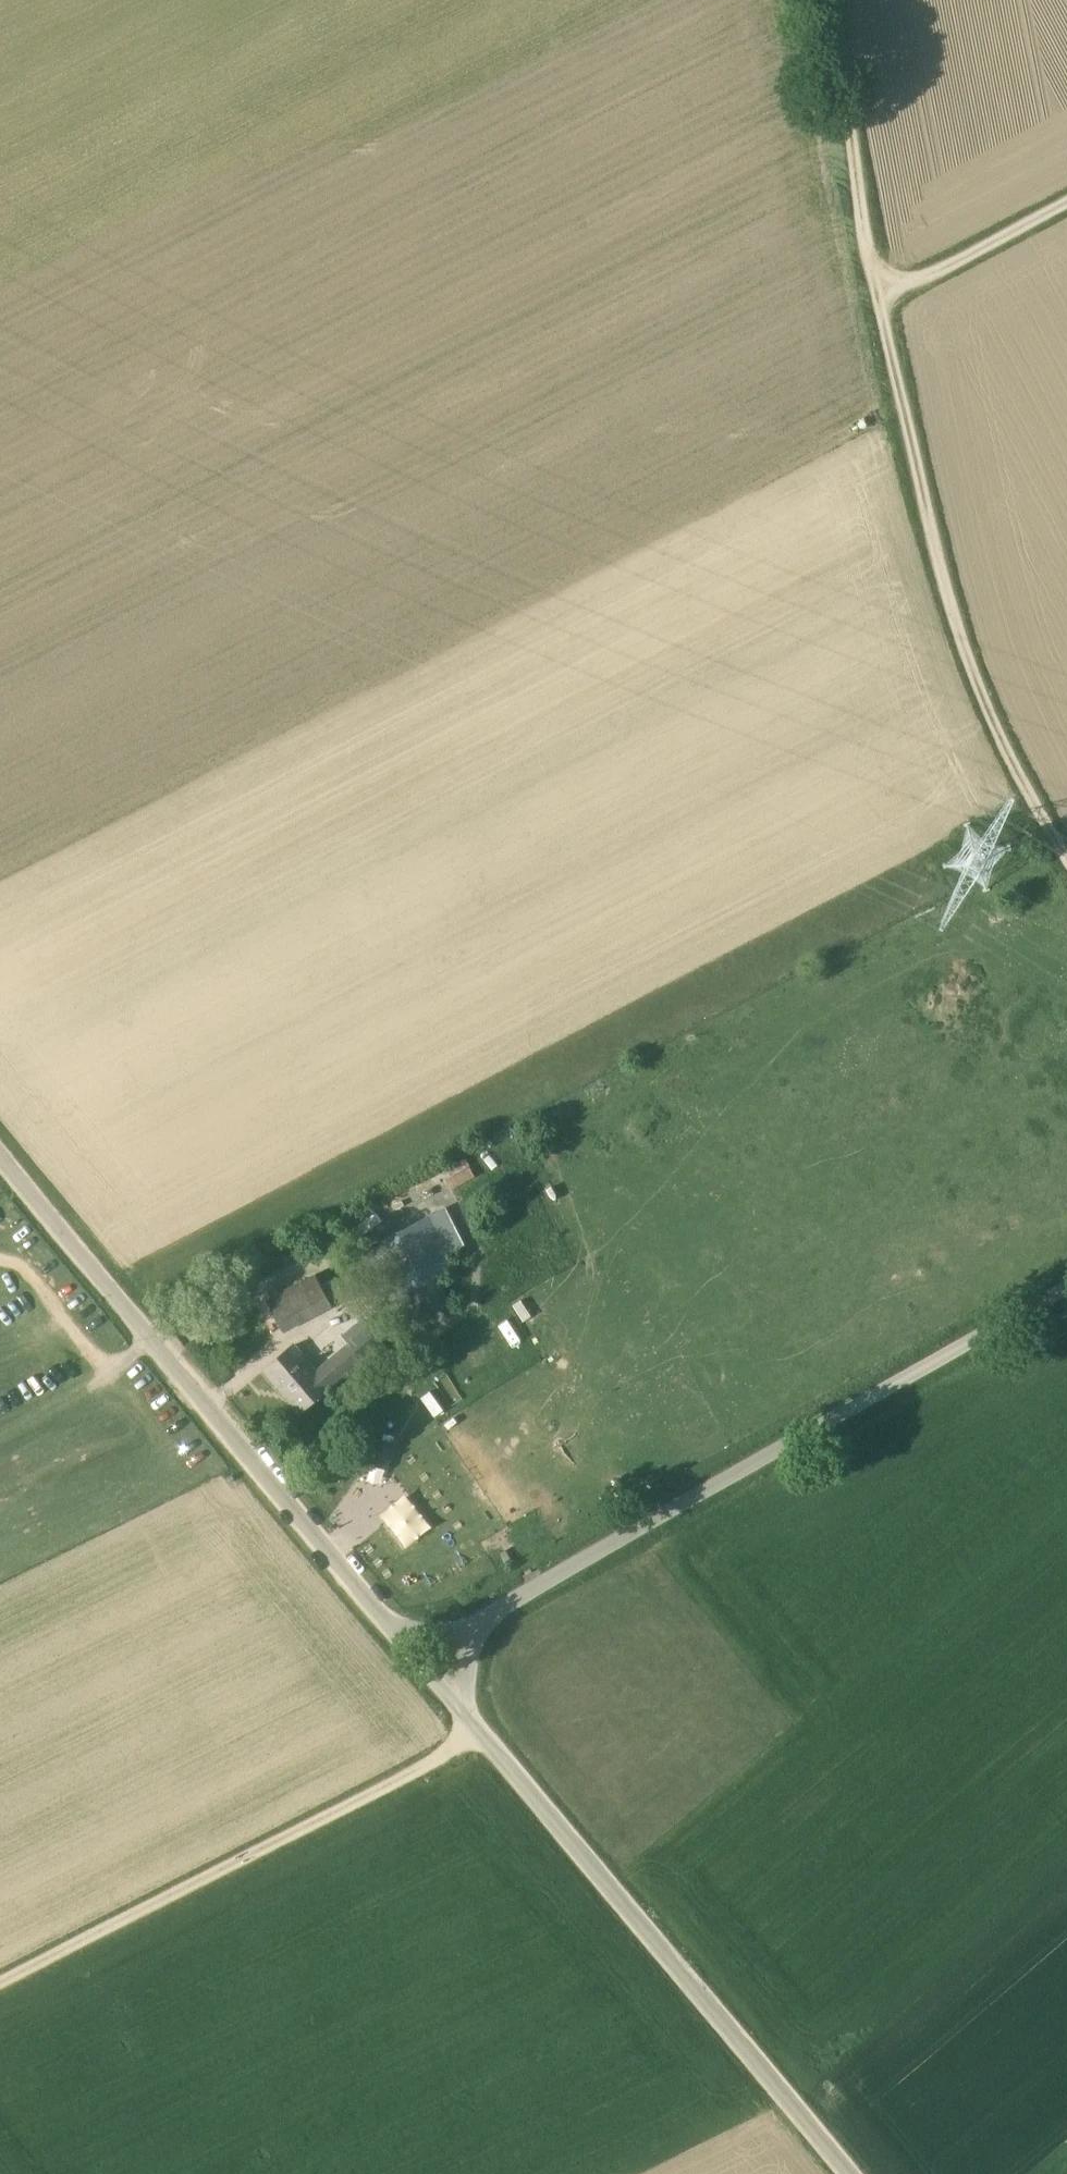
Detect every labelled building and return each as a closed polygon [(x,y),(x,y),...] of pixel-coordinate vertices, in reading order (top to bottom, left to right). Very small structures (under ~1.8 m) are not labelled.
[(468,1156),(446,1165),(455,1186),(477,1176),(468,1156)] [(463,1247),(444,1208),(375,1243),(402,1295),(409,1291),(422,1318),(451,1303),(442,1284),(445,1282),(442,1275),(455,1268),(449,1255),(463,1247)] [(314,1274),(266,1300),(282,1331),(331,1305),(314,1274)] [(512,1319),(501,1324),(512,1345),(523,1339),(512,1319)] [(381,1342),(366,1325),(315,1370),(293,1344),(262,1371),(299,1414),(318,1397),(381,1342)] [(368,1464),(389,1469),(395,1446),(375,1441),(368,1464)] [(512,1546),(500,1553),(507,1565),(519,1558),(512,1546)]
